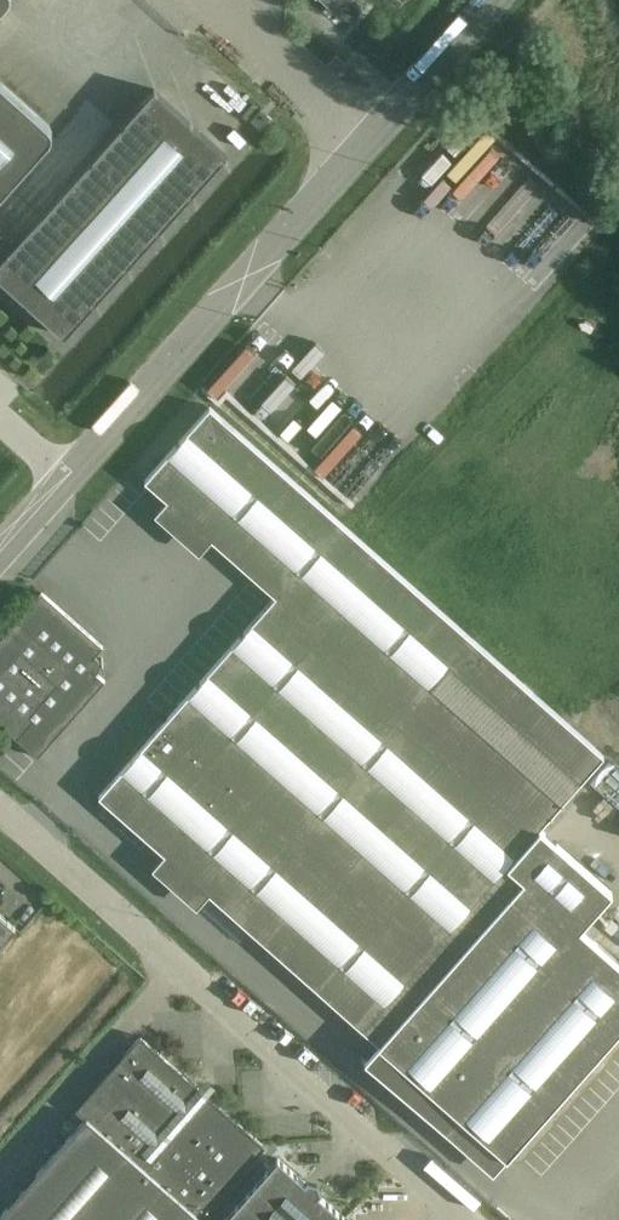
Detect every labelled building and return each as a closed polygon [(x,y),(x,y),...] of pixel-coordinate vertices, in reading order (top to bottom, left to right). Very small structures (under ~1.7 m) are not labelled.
[(9,3),(11,0),(0,0),(0,13),(9,3)] [(349,0),(322,0),(337,14),(349,0)] [(335,55),(325,65),(327,66),(335,73),(344,64),(344,63),(335,55)] [(0,194),(49,140),(51,137),(52,133),(52,130),(51,127),(48,124),(0,81),(0,195),(0,194)] [(65,333),(226,154),(154,89),(13,244),(0,232),(0,276),(65,333)] [(262,129),(271,119),(272,118),(261,109),(252,119),(262,129)] [(99,795),(163,851),(165,853),(208,892),(379,1043),(364,1060),(445,1130),(459,1116),(493,1112),(506,1158),(618,1031),(618,962),(581,928),(613,892),(540,828),(604,755),(340,521),(210,406),(145,480),(167,499),(168,500),(211,539),(275,595),(99,795)] [(93,657),(103,645),(42,592),(0,640),(0,723),(38,756),(105,680),(94,669),(93,657)] [(15,927),(0,913),(0,944),(15,927)] [(344,1217),(278,1158),(254,1184),(242,1173),(265,1147),(140,1036),(75,1109),(85,1119),(0,1215),(0,1219),(202,1219),(235,1180),(248,1191),(224,1219),(342,1219),(344,1217)]
